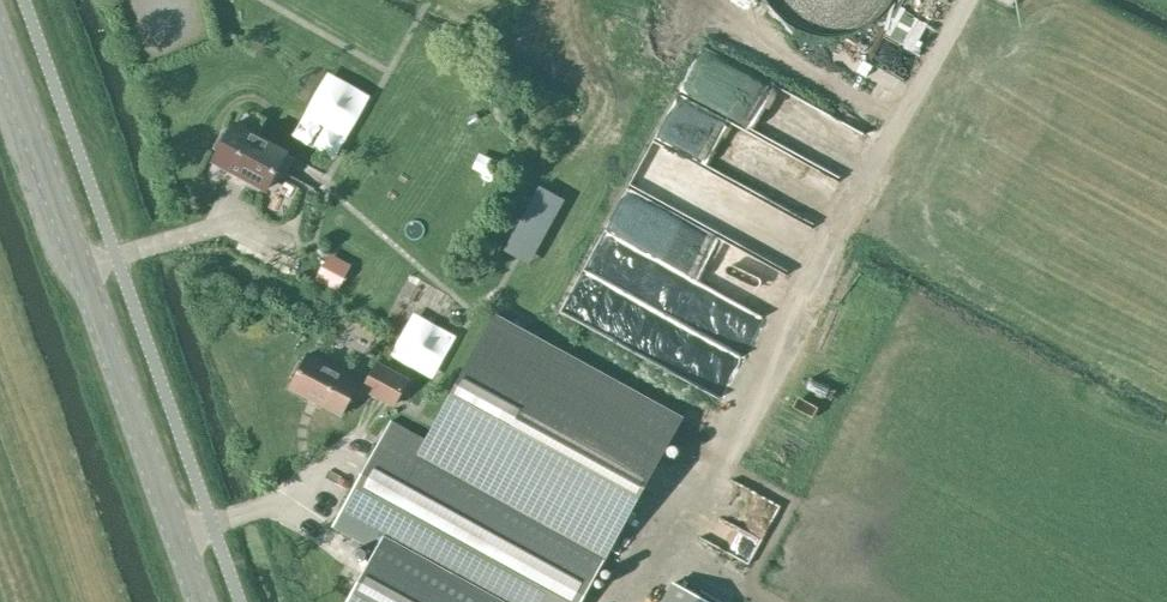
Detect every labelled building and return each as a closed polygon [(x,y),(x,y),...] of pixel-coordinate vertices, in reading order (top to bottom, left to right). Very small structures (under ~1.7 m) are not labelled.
[(298,112),(347,137),(372,90),(323,64),(298,112)] [(216,152),(221,154),(216,164),(270,193),(290,157),(235,128),(230,137),(226,135),(216,152)] [(559,206),(547,199),(543,200),(528,227),(528,231),(542,238),(546,237),(561,210),(559,206)] [(605,269),(627,270),(627,251),(594,251),(594,260),(605,261),(605,269)] [(324,269),(343,272),(346,255),(327,252),(324,269)] [(580,269),(559,313),(686,371),(706,327),(580,269)] [(409,333),(415,315),(425,319),(437,285),(403,273),(385,324),(409,333)] [(496,309),(426,439),(390,420),(333,526),(374,548),(364,568),(346,601),(579,601),(682,409),(496,309)] [(359,381),(308,354),(290,388),(341,414),(359,381)] [(379,363),(377,362),(364,388),(396,404),(400,395),(407,398),(419,376),(382,358),(379,363)] [(746,535),(750,523),(731,517),(727,530),(746,535)] [(662,601),(709,601),(672,582),(662,601)]
